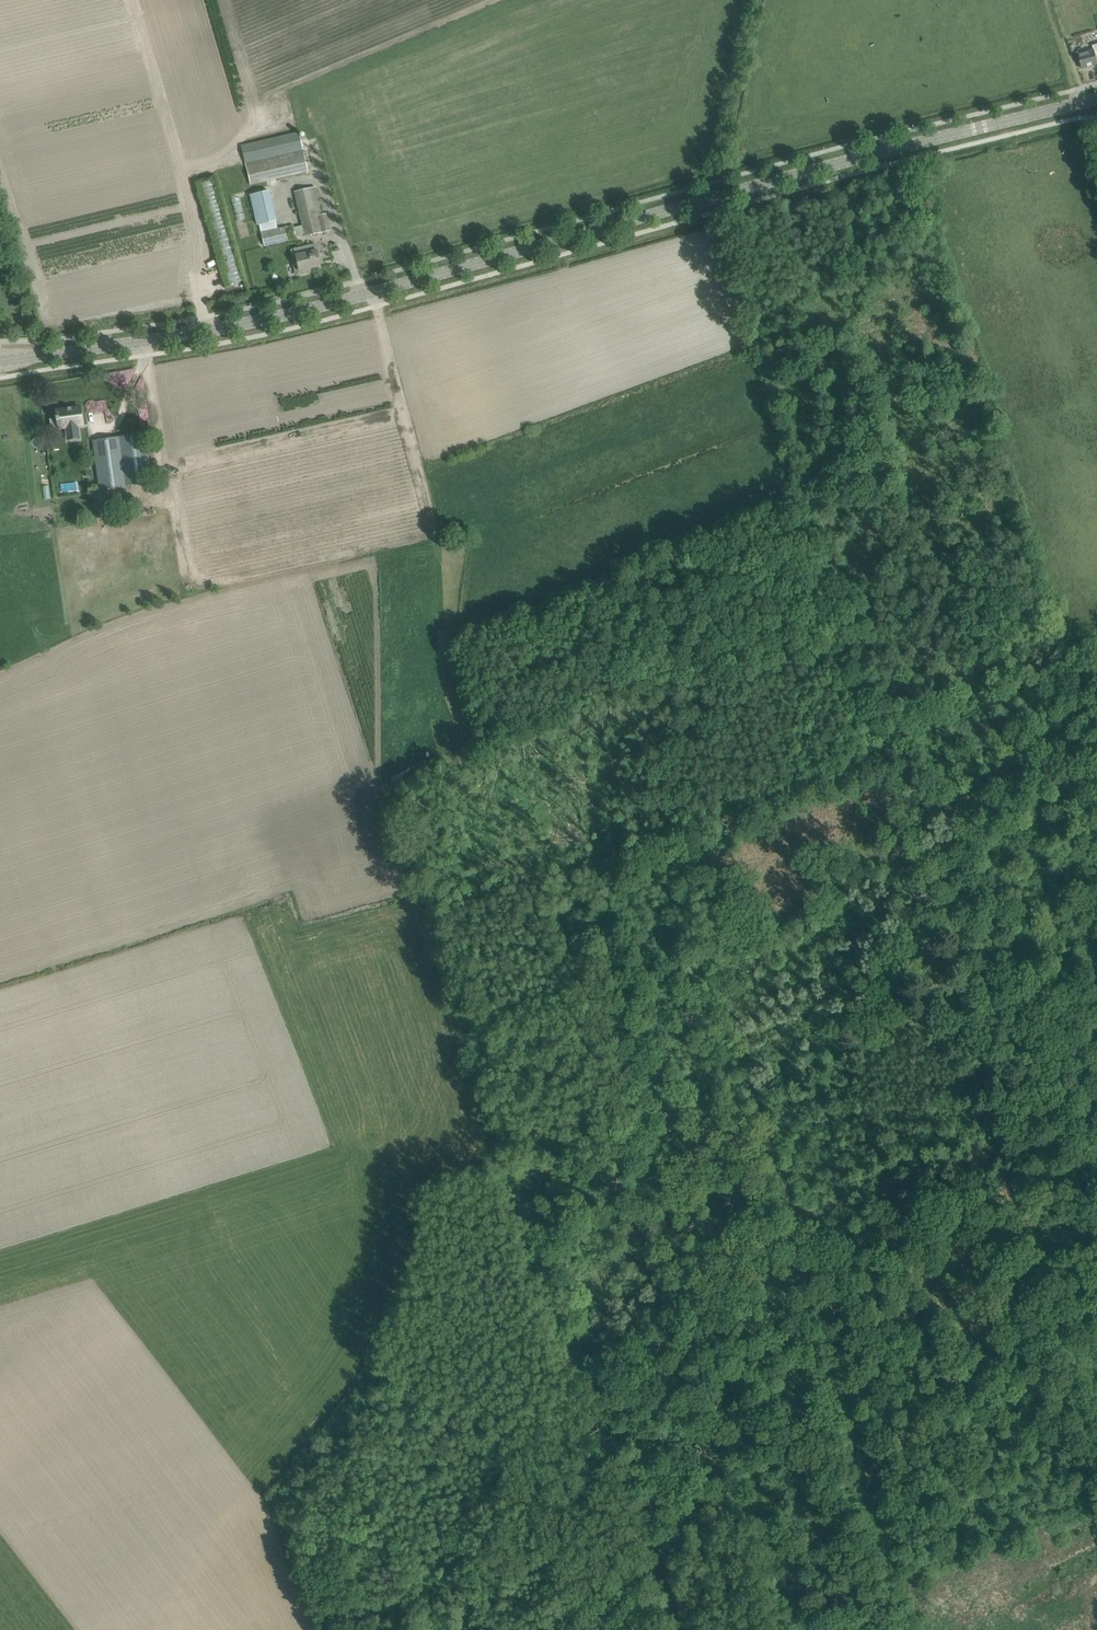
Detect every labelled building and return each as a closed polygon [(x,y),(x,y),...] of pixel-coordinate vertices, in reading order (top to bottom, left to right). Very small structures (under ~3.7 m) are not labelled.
[(1086,51),(1078,53),(1082,69),(1096,65),(1096,58),(1096,44),(1093,46),(1094,49),(1086,51)] [(308,172),(299,131),(241,145),(251,185),(308,172)] [(295,191),(305,236),(330,231),(326,214),(322,215),(315,187),(295,191)] [(261,233),(264,246),(297,238),(294,225),(261,233)] [(297,262),(294,263),(296,275),(309,272),(308,269),(320,266),(316,244),(307,246),(308,252),(296,255),(297,262)] [(67,432),(79,431),(78,425),(83,424),(80,407),(72,408),(68,408),(68,409),(64,409),(59,409),(59,410),(57,410),(57,417),(56,417),(56,418),(50,419),(50,420),(51,429),(66,427),(67,432)] [(93,441),(95,451),(100,489),(151,482),(145,434),(93,441)]
